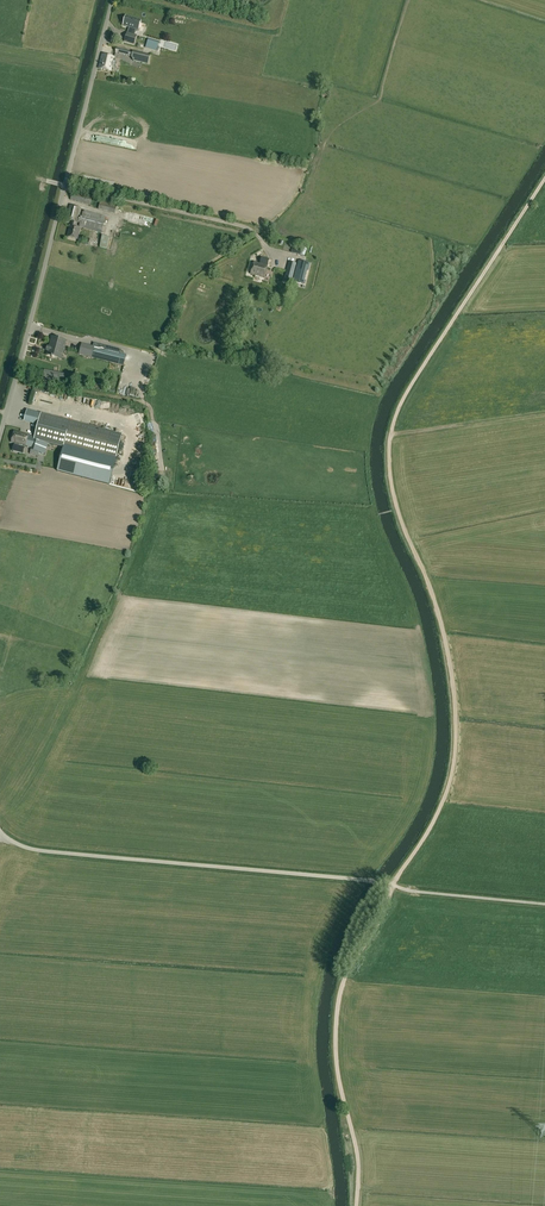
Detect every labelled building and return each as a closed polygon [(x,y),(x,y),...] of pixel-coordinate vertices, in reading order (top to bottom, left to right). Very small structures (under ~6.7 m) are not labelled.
[(135,35),(136,30),(138,30),(141,20),(127,16),(124,26),(130,28),(128,33),(127,33),(125,42),(134,45),(137,36),(135,35)] [(133,51),(133,52),(117,48),(115,53),(131,57),(133,61),(148,65),(151,55),(133,51)] [(114,58),(102,55),(99,69),(111,72),(114,58)] [(72,193),(71,200),(90,205),(92,198),(72,193)] [(114,213),(115,210),(98,205),(97,208),(114,213)] [(69,206),(66,220),(72,221),(71,227),(68,237),(78,240),(81,229),(76,228),(77,223),(80,223),(79,227),(101,234),(106,217),(83,210),(82,216),(80,215),(82,209),(69,206)] [(102,236),(100,247),(107,249),(109,237),(102,236)] [(254,263),(251,275),(255,276),(260,277),(264,278),(266,273),(265,273),(266,271),(269,260),(262,258),(260,265),(254,263)] [(289,262),(284,280),(291,282),(296,264),(289,262)] [(299,262),(294,282),(303,284),(308,264),(299,262)] [(49,347),(47,347),(46,351),(48,352),(47,355),(59,358),(58,359),(62,360),(67,342),(65,341),(55,338),(52,337),(51,342),(49,347)] [(82,343),(79,355),(123,366),(126,355),(121,353),(99,348),(100,345),(93,343),(93,346),(82,343)] [(64,376),(45,371),(43,380),(63,384),(64,376)] [(134,392),(135,388),(131,387),(130,394),(139,395),(139,393),(134,392)] [(14,431),(11,443),(15,444),(13,451),(23,454),(24,449),(25,449),(25,447),(26,446),(31,447),(31,450),(39,452),(45,454),(48,444),(55,445),(63,448),(58,469),(57,471),(109,485),(110,482),(117,458),(104,455),(111,432),(77,423),(44,414),(28,410),(25,421),(37,424),(34,437),(28,436),(28,435),(14,431)]
